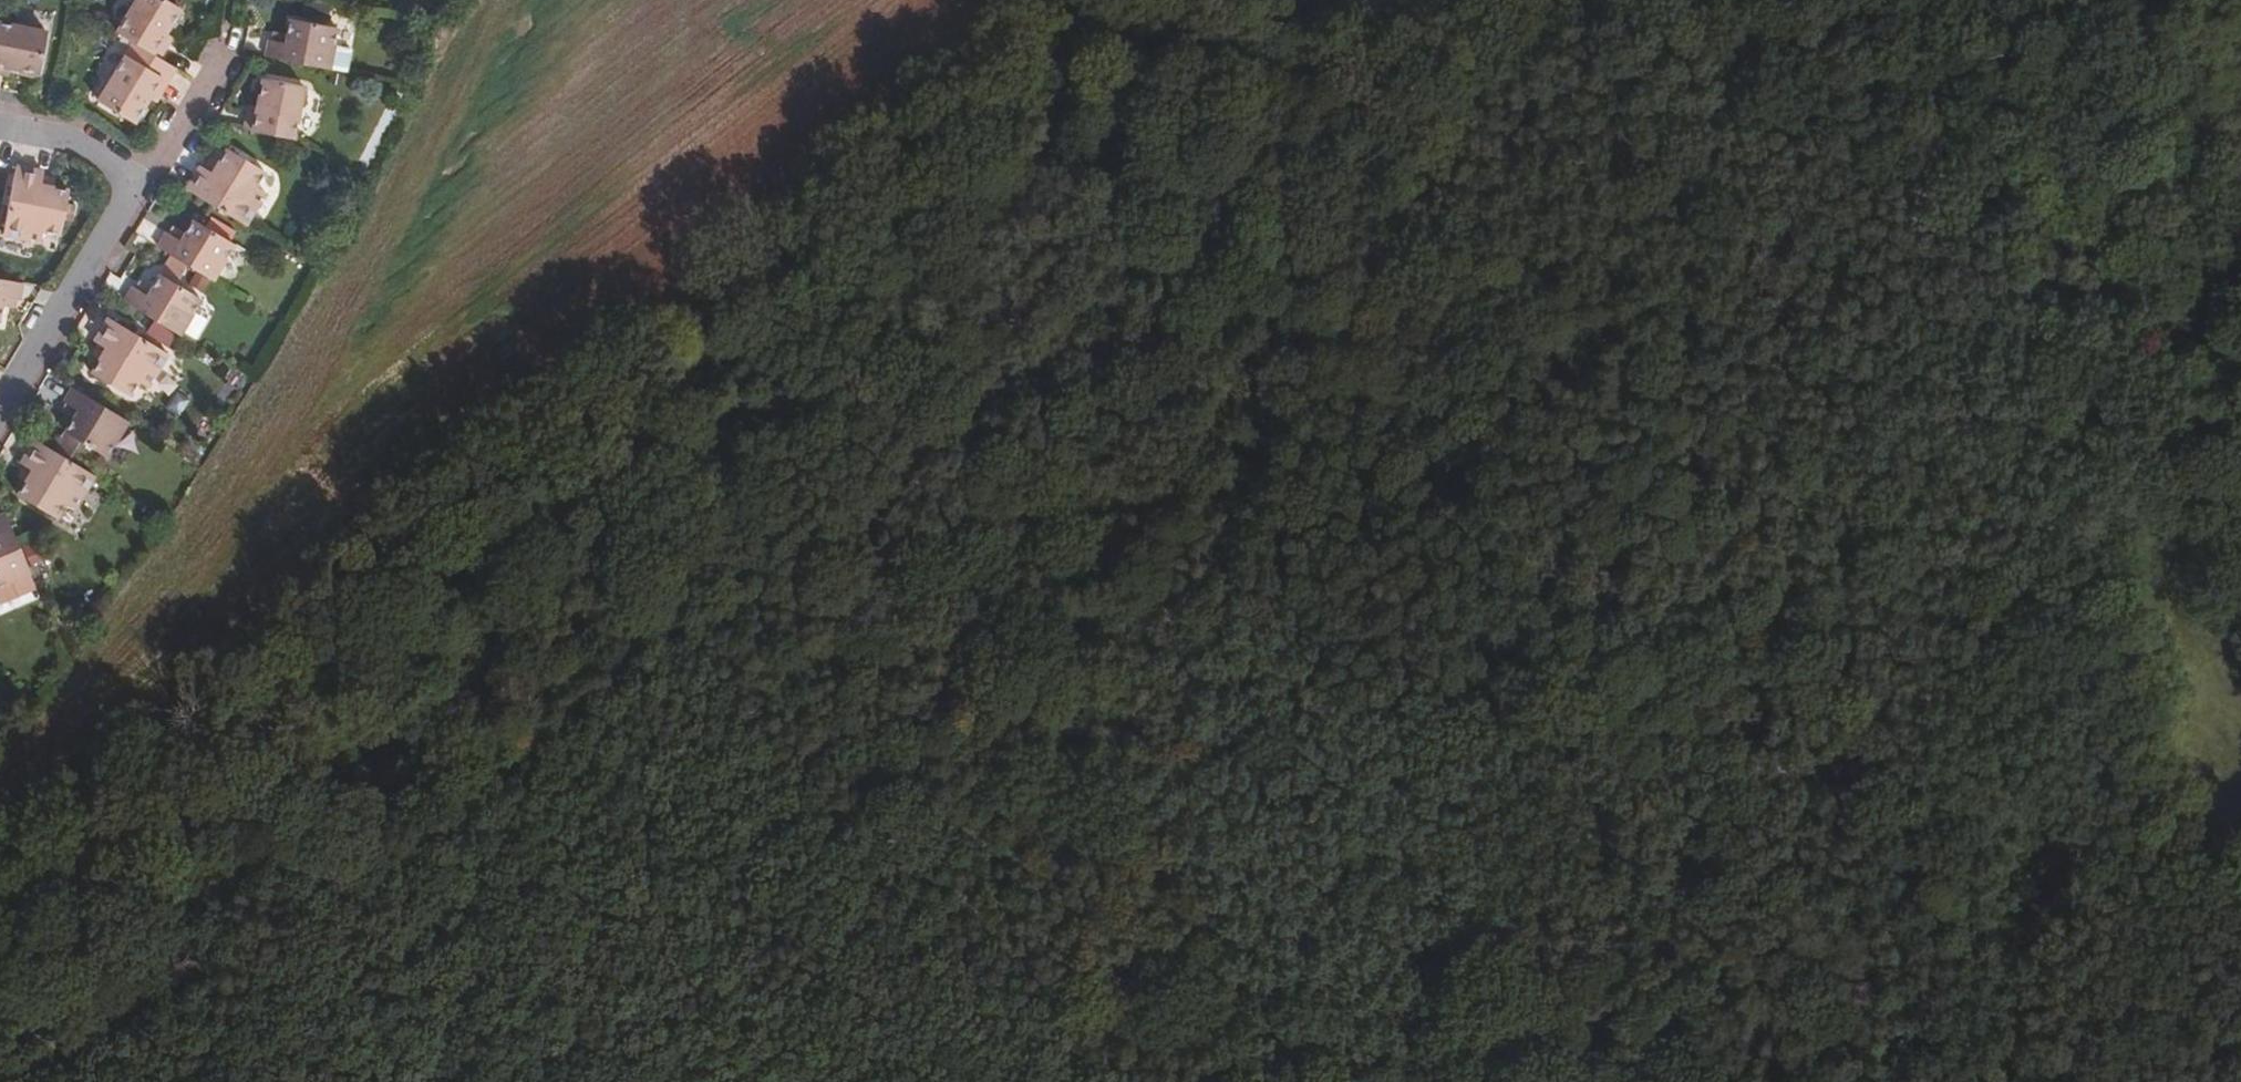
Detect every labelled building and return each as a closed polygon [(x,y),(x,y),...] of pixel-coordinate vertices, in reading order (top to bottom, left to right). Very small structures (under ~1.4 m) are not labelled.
[(119,41),(137,52),(162,68),(171,52),(164,47),(182,15),(156,0),(144,0),(143,2),(138,0),(137,0),(132,10),(136,14),(119,41)] [(0,33),(0,83),(3,83),(4,75),(38,81),(44,76),(50,42),(43,40),(44,34),(27,31),(26,37),(0,33)] [(275,56),(274,70),(337,82),(342,42),(295,34),(292,57),(275,56)] [(162,68),(137,52),(115,92),(104,92),(100,101),(103,106),(102,112),(137,132),(155,100),(161,104),(177,77),(162,68)] [(254,143),(300,152),(303,128),(311,123),(313,108),(312,105),(310,102),(305,100),(269,95),(263,129),(256,128),(254,143)] [(207,181),(194,204),(252,239),(272,206),(264,202),(272,186),(234,163),(220,188),(207,181)] [(73,198),(48,193),(50,179),(21,174),(9,242),(44,248),(47,238),(66,241),(73,198)] [(193,275),(218,290),(239,257),(199,234),(187,254),(174,246),(167,259),(179,266),(193,275)] [(193,275),(179,266),(166,289),(180,297),(193,275)] [(5,329),(9,306),(26,308),(29,290),(0,285),(0,328),(5,329)] [(139,300),(132,313),(186,347),(206,312),(180,297),(166,289),(154,309),(139,300)] [(175,365),(117,332),(102,355),(111,361),(98,386),(137,409),(145,394),(156,400),(175,365)] [(112,469),(133,432),(82,399),(71,417),(84,425),(72,445),(86,453),(112,469)] [(74,473),(86,453),(72,445),(61,464),(74,473)] [(61,464),(39,451),(25,475),(37,483),(21,508),(57,530),(65,516),(76,522),(96,486),(74,473),(61,464)] [(34,587),(9,528),(0,531),(0,602),(34,587)]
